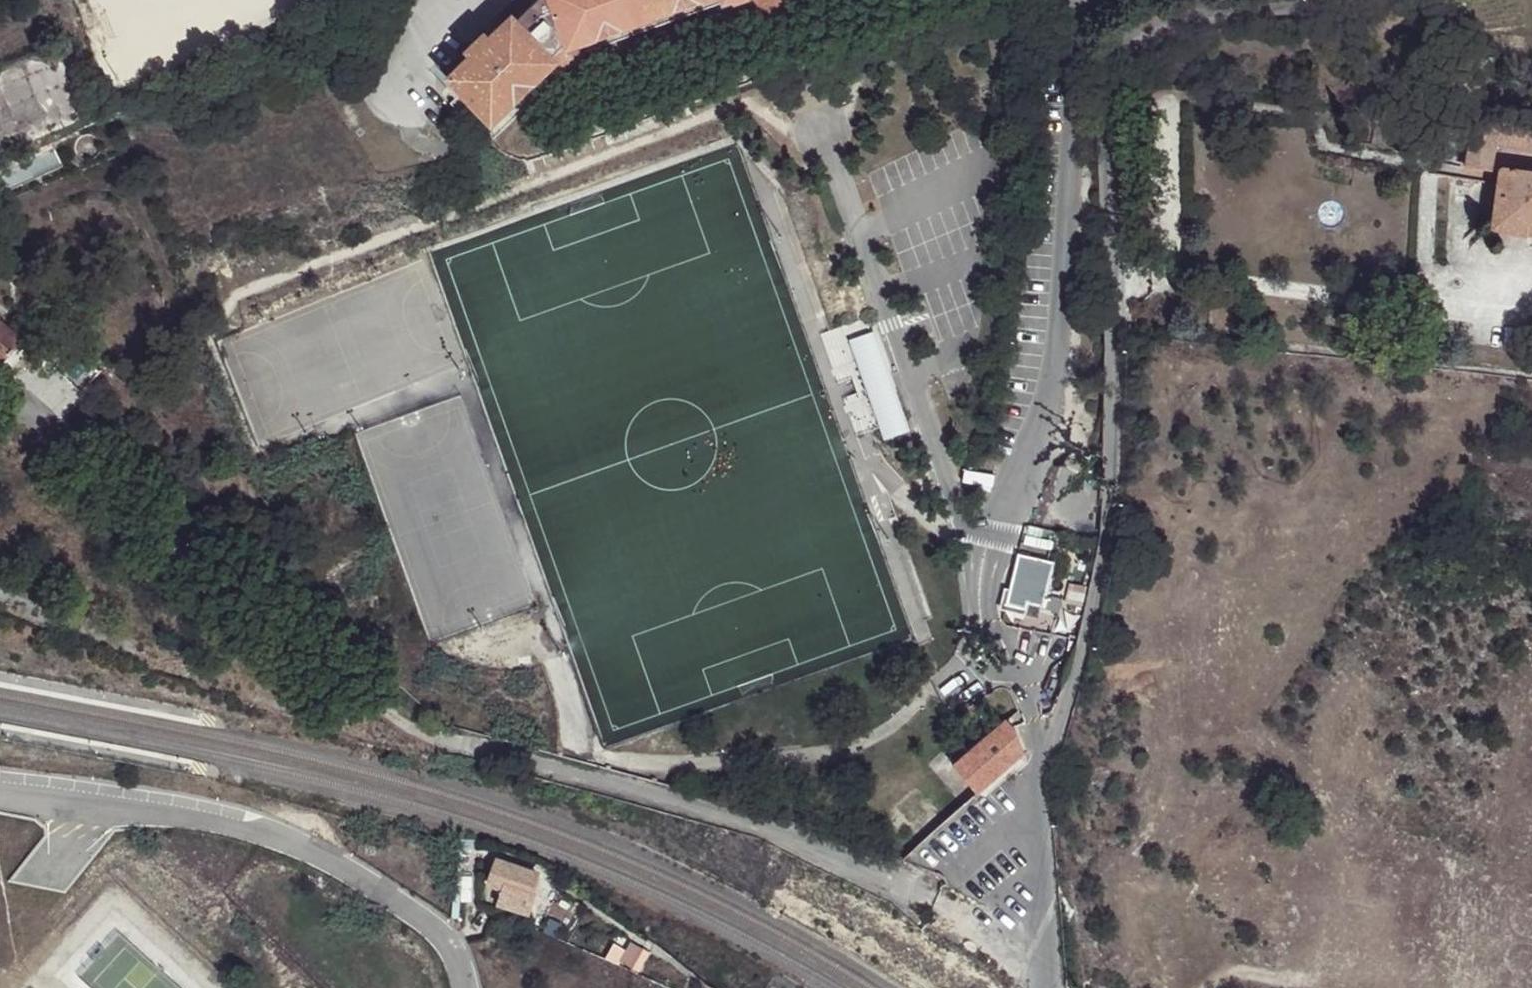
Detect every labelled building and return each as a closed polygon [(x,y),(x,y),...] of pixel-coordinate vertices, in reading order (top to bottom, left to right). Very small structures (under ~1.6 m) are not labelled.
[(511,29),(500,21),(461,60),(467,68),(442,91),(450,101),(447,105),(474,133),(481,128),(486,122),(491,127),(543,68),(557,81),(579,60),(568,48),(689,0),(542,0),(511,29)] [(728,1),(727,0),(689,0),(568,48),(579,60),(728,1)] [(797,0),(754,0),(761,14),(771,12),(788,7),(797,1),(797,0)] [(1470,123),(1463,169),(1489,173),(1492,148),(1531,153),(1531,132),(1470,123)] [(62,168),(53,150),(0,177),(0,199),(62,168)] [(1499,169),(1492,229),(1531,234),(1531,173),(1499,169)] [(18,342),(0,325),(0,361),(18,342)] [(874,329),(850,337),(884,437),(909,429),(874,329)] [(40,362),(77,395),(95,374),(59,342),(40,362)] [(993,477),(962,471),(960,483),(991,490),(993,477)] [(1001,611),(1024,616),(1027,604),(1046,609),(1045,609),(1060,613),(1062,600),(1048,597),(1055,565),(1018,558),(1010,591),(1005,589),(1001,611)] [(1009,766),(1025,751),(1015,734),(1004,719),(951,768),(976,794),(1009,766)] [(495,869),(531,884),(540,859),(503,848),(495,869)]
